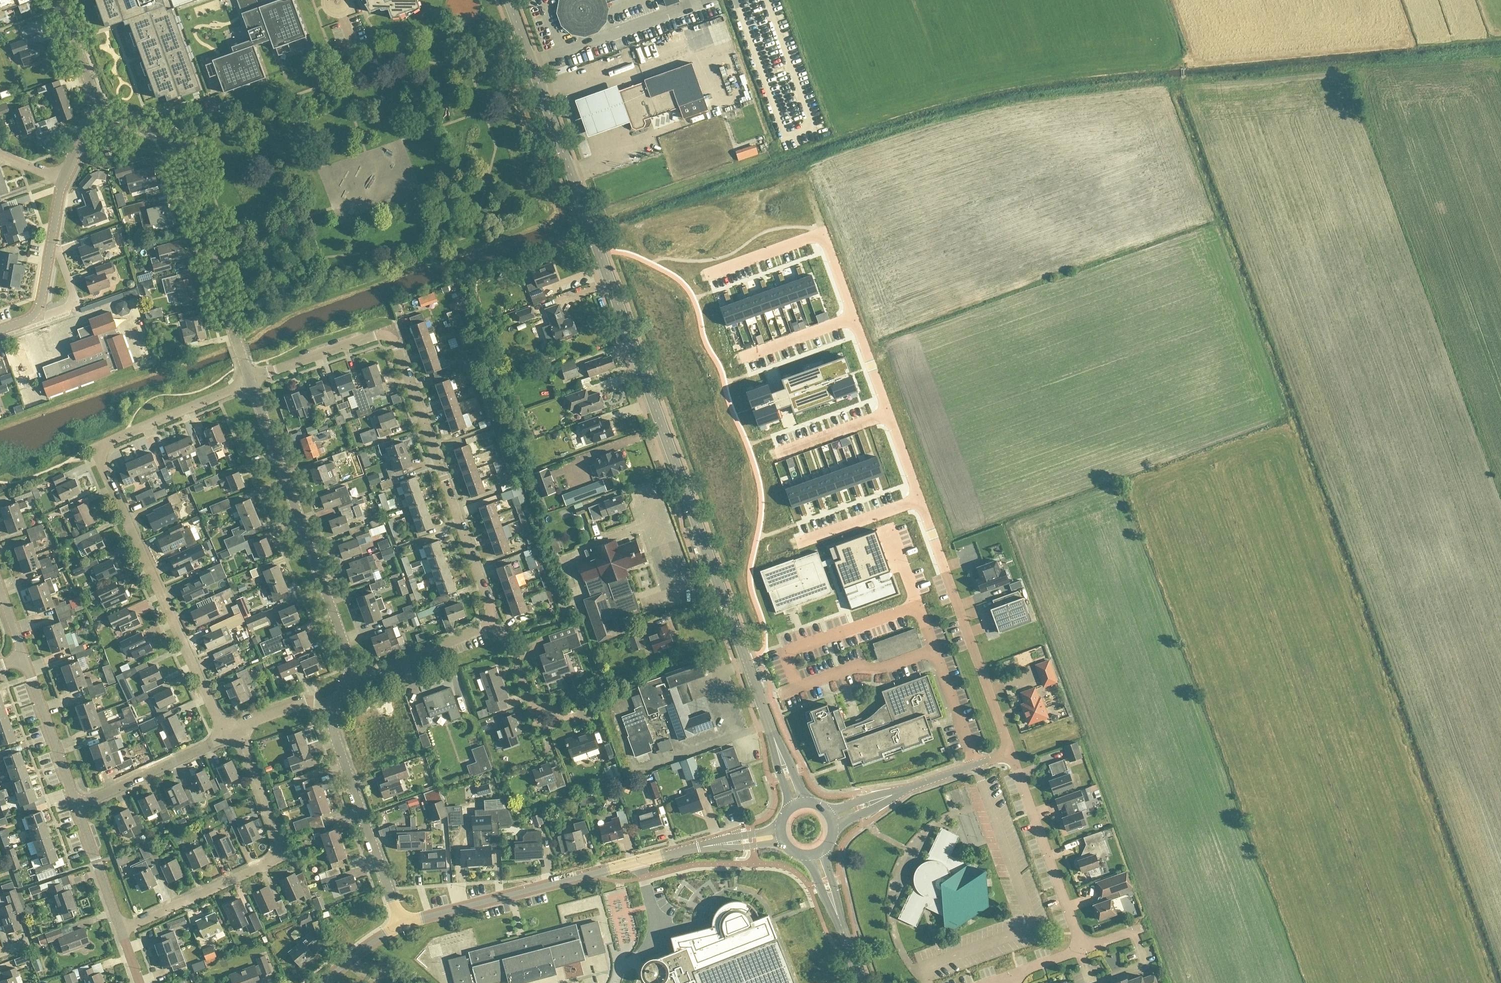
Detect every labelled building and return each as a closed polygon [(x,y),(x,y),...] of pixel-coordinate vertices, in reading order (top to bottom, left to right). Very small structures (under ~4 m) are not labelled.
[(7,18),(4,12),(19,6),(21,12),(28,10),(26,4),(31,2),(30,0),(0,0),(0,20),(7,18)] [(105,28),(123,21),(125,25),(129,24),(140,55),(141,55),(143,59),(142,59),(156,99),(165,95),(167,101),(181,96),(182,98),(201,91),(173,13),(172,9),(168,0),(95,0),(105,28)] [(172,9),(186,4),(197,0),(168,0),(172,9)] [(250,40),(231,47),(233,52),(211,60),(212,62),(217,75),(223,93),(265,78),(253,46),(270,40),(273,49),(275,48),(288,44),(306,37),(292,0),(278,0),(259,7),(256,0),(236,0),(250,40)] [(380,11),(387,10),(390,19),(400,18),(399,15),(411,11),(411,14),(420,9),(416,0),(359,0),(357,1),(361,6),(364,6),(369,13),(379,9),(380,11)] [(559,1),(556,14),(561,27),(571,36),(584,38),(597,34),(605,23),(608,10),(606,4),(617,0),(560,0),(559,1)] [(685,36),(689,51),(714,43),(711,35),(713,34),(712,28),(685,36)] [(109,48),(120,44),(117,34),(106,37),(109,48)] [(24,41),(10,46),(14,56),(20,54),(24,67),(46,59),(41,43),(27,48),(24,41)] [(644,82),(618,92),(629,124),(631,130),(635,132),(643,129),(645,125),(644,121),(679,109),(678,108),(703,99),(691,64),(643,81),(644,82)] [(27,106),(13,111),(22,137),(39,130),(42,139),(58,133),(55,125),(72,118),(60,87),(58,81),(36,89),(38,95),(46,92),(55,117),(34,125),(27,106)] [(148,81),(142,83),(146,94),(153,92),(148,81)] [(608,131),(629,124),(618,92),(616,87),(596,94),(574,101),(587,138),(608,131)] [(707,110),(703,99),(678,108),(679,109),(682,119),(707,110)] [(10,112),(6,103),(0,105),(0,115),(10,112)] [(105,138),(95,142),(97,148),(108,145),(105,138)] [(754,145),(735,152),(738,162),(758,155),(754,145)] [(110,152),(104,154),(109,166),(115,164),(110,152)] [(117,178),(125,176),(130,193),(144,189),(145,193),(157,189),(157,186),(157,185),(152,168),(134,173),(132,166),(115,171),(117,178)] [(87,207),(78,210),(84,227),(106,219),(100,202),(98,203),(94,190),(82,195),(87,207)] [(114,195),(118,208),(125,206),(121,193),(114,195)] [(143,202),(121,208),(122,208),(124,217),(141,212),(143,221),(150,220),(151,225),(160,223),(161,229),(171,226),(170,220),(166,205),(145,211),(143,202)] [(20,207),(19,206),(8,210),(6,203),(0,205),(0,217),(2,217),(5,225),(24,218),(22,213),(23,213),(23,212),(22,208),(21,207),(20,207)] [(24,218),(5,225),(8,233),(4,235),(7,244),(19,240),(17,234),(28,231),(24,218)] [(93,243),(78,249),(83,262),(84,262),(85,265),(101,259),(99,253),(115,247),(108,230),(90,236),(93,243)] [(129,245),(125,233),(120,234),(124,246),(129,245)] [(155,239),(130,246),(132,251),(157,245),(155,239)] [(157,258),(151,260),(154,273),(170,268),(168,261),(184,257),(180,242),(154,249),(157,258)] [(0,256),(0,268),(4,269),(1,287),(18,290),(21,276),(22,276),(23,267),(15,265),(17,256),(1,253),(0,256)] [(99,292),(99,291),(109,287),(105,275),(113,273),(110,263),(94,268),(96,274),(84,278),(90,294),(92,293),(92,295),(95,296),(98,295),(99,292)] [(535,282),(526,286),(531,298),(544,293),(541,287),(558,281),(552,264),(531,271),(535,282)] [(503,285),(507,278),(500,273),(496,280),(503,285)] [(803,278),(801,279),(808,297),(817,294),(811,275),(803,278)] [(165,295),(171,293),(173,305),(195,299),(190,279),(178,282),(176,276),(161,279),(165,295)] [(799,280),(792,282),(799,300),(808,297),(801,279),(799,280)] [(128,281),(126,284),(127,287),(130,289),(133,288),(135,285),(134,282),(131,280),(128,281)] [(139,284),(141,291),(154,288),(151,280),(139,284)] [(785,285),(783,285),(790,303),(799,300),(792,282),(785,285)] [(781,286),(774,289),(781,307),(790,303),(783,285),(781,286)] [(128,291),(123,293),(125,301),(139,296),(136,288),(128,291)] [(767,291),(765,292),(772,310),(781,307),(774,289),(767,291)] [(763,293),(756,295),(763,313),(772,310),(765,292),(763,293)] [(431,301),(428,294),(418,298),(421,305),(431,301)] [(749,298),(747,298),(754,316),(763,313),(756,295),(749,298)] [(745,299),(738,302),(745,320),(754,316),(747,298),(745,299)] [(731,304),(729,305),(736,323),(745,320),(738,302),(731,304)] [(559,305),(545,310),(550,325),(550,326),(556,341),(564,338),(565,340),(571,338),(570,336),(577,334),(571,318),(564,321),(559,305)] [(727,306),(719,308),(726,326),(736,323),(729,305),(727,306)] [(515,313),(519,324),(534,319),(530,307),(515,313)] [(163,316),(160,308),(145,312),(147,320),(163,316)] [(193,311),(177,315),(179,323),(186,321),(188,329),(182,331),(185,344),(191,342),(205,339),(200,316),(195,318),(193,311)] [(460,313),(452,316),(451,312),(446,314),(449,325),(450,326),(455,324),(463,321),(460,313)] [(68,358),(58,362),(42,368),(47,381),(41,383),(47,398),(63,392),(110,375),(109,372),(118,369),(118,370),(132,365),(121,335),(120,335),(117,337),(115,333),(114,330),(116,329),(110,313),(89,320),(91,325),(77,330),(81,341),(70,345),(73,353),(74,356),(68,358)] [(168,317),(170,324),(177,322),(175,315),(168,317)] [(422,315),(409,319),(412,327),(410,327),(414,339),(428,334),(434,332),(432,327),(427,328),(422,315)] [(459,336),(455,324),(450,326),(453,334),(454,338),(459,336)] [(428,334),(414,339),(418,351),(433,346),(428,334)] [(464,348),(459,336),(454,338),(458,350),(464,348)] [(454,346),(451,340),(433,346),(418,351),(423,363),(437,358),(435,353),(454,346)] [(143,346),(146,357),(151,356),(148,345),(143,346)] [(468,361),(464,348),(458,350),(463,362),(468,361)] [(552,362),(549,354),(541,358),(544,365),(552,362)] [(597,382),(594,376),(607,372),(607,370),(614,367),(610,357),(603,359),(602,358),(584,364),(589,378),(591,384),(597,382)] [(767,385),(745,392),(751,408),(753,407),(755,410),(752,411),(757,426),(780,419),(776,410),(790,405),(793,414),(857,391),(851,376),(849,376),(848,373),(850,372),(845,357),(781,379),(784,388),(770,393),(767,385)] [(432,373),(434,379),(447,374),(449,374),(447,368),(441,370),(437,358),(423,363),(427,375),(432,373)] [(560,365),(560,366),(556,367),(558,372),(561,370),(565,381),(579,376),(574,361),(560,365)] [(380,395),(380,394),(382,394),(378,384),(381,383),(375,365),(362,369),(368,388),(366,388),(366,389),(363,390),(368,405),(382,400),(380,395)] [(471,386),(477,384),(472,371),(467,373),(471,386)] [(7,384),(13,382),(10,374),(0,378),(0,387),(7,384)] [(355,390),(354,388),(355,388),(349,374),(334,379),(340,394),(351,390),(358,410),(355,411),(358,419),(371,414),(368,405),(363,390),(362,388),(355,390)] [(449,380),(447,374),(434,379),(436,384),(435,385),(439,397),(453,392),(449,380)] [(589,378),(580,381),(583,388),(592,385),(591,384),(589,378)] [(328,383),(323,385),(322,384),(309,389),(315,404),(323,401),(325,407),(335,404),(328,383)] [(477,384),(471,386),(475,397),(481,396),(477,384)] [(579,407),(582,416),(604,408),(598,393),(584,398),(582,391),(565,397),(570,411),(579,407)] [(453,392),(439,397),(443,409),(457,404),(453,392)] [(303,419),(312,415),(308,404),(303,406),(297,393),(284,397),(290,412),(296,410),(300,420),(303,419)] [(481,396),(475,397),(477,403),(479,409),(485,407),(481,396)] [(457,404),(443,409),(447,421),(462,416),(457,404)] [(23,412),(21,405),(14,407),(17,414),(23,412)] [(485,407),(479,409),(484,422),(486,428),(491,426),(485,407)] [(375,424),(380,438),(390,434),(387,428),(397,424),(392,412),(378,417),(380,422),(375,424)] [(517,416),(516,417),(520,429),(521,433),(528,430),(523,414),(517,416)] [(343,424),(340,416),(334,418),(337,426),(343,424)] [(466,428),(462,416),(447,421),(452,433),(466,428)] [(594,418),(578,424),(583,437),(584,437),(586,444),(594,442),(614,435),(608,421),(596,425),(594,418)] [(202,446),(208,462),(211,468),(219,465),(213,452),(222,448),(220,443),(224,441),(218,425),(204,431),(209,443),(202,446)] [(315,426),(309,428),(312,436),(315,434),(318,434),(315,426)] [(359,434),(363,445),(377,440),(374,429),(359,434)] [(499,447),(495,435),(493,429),(483,433),(485,439),(489,437),(494,449),(499,447)] [(312,436),(306,438),(300,440),(302,446),(307,460),(319,455),(317,450),(321,448),(319,443),(331,438),(334,437),(331,430),(328,431),(328,430),(318,434),(315,434),(312,436)] [(190,437),(177,442),(188,468),(189,471),(191,476),(195,474),(192,467),(192,466),(189,459),(192,458),(190,453),(195,451),(201,465),(208,462),(202,446),(195,449),(190,437)] [(390,460),(407,454),(403,442),(393,446),(391,441),(377,446),(379,451),(380,456),(388,454),(390,460)] [(168,455),(163,457),(169,470),(174,468),(171,461),(176,458),(183,474),(189,471),(188,468),(177,442),(165,447),(168,455)] [(458,462),(472,457),(468,445),(454,450),(458,462)] [(503,459),(499,447),(494,449),(498,461),(503,459)] [(349,450),(345,452),(331,456),(333,463),(347,458),(348,461),(352,459),(349,450)] [(606,457),(605,455),(601,456),(602,458),(593,461),(594,465),(590,467),(592,474),(597,472),(599,478),(608,475),(608,477),(617,474),(617,472),(625,469),(619,452),(606,457)] [(138,459),(146,477),(158,471),(151,453),(138,459)] [(407,454),(390,460),(392,467),(385,469),(389,480),(390,479),(404,475),(402,469),(411,466),(407,454)] [(235,465),(231,455),(224,457),(229,467),(235,465)] [(162,458),(166,468),(160,470),(164,481),(170,479),(167,471),(169,470),(163,457),(162,458)] [(476,469),(472,457),(458,462),(462,474),(476,469)] [(876,457),(866,460),(873,479),(875,478),(882,475),(876,457)] [(125,465),(128,471),(120,474),(125,486),(134,483),(132,478),(138,475),(141,484),(148,481),(146,477),(138,459),(125,465)] [(364,469),(371,466),(368,459),(361,461),(364,469)] [(503,459),(498,461),(502,473),(508,471),(503,459)] [(866,460),(857,464),(864,482),(871,479),(873,479),(866,460)] [(324,465),(310,470),(316,484),(323,482),(325,486),(335,482),(333,477),(328,479),(326,472),(334,469),(332,463),(324,465)] [(857,464),(848,467),(855,485),(857,484),(864,482),(857,464)] [(848,467),(839,470),(846,488),(853,486),(855,485),(848,467)] [(481,481),(476,469),(462,474),(467,486),(481,481)] [(547,471),(546,469),(532,475),(540,498),(555,493),(551,482),(552,481),(549,470),(547,471)] [(839,470),(830,473),(837,491),(839,491),(846,488),(839,470)] [(508,471),(502,473),(507,485),(500,487),(503,493),(509,491),(515,489),(513,483),(512,483),(508,471)] [(227,477),(219,481),(217,475),(203,481),(207,488),(220,483),(221,486),(229,483),(232,492),(244,487),(238,473),(226,477),(227,477)] [(830,473),(821,477),(828,495),(835,492),(837,491),(830,473)] [(62,474),(52,479),(55,485),(65,480),(62,474)] [(370,487),(381,483),(377,474),(366,478),(370,487)] [(404,495),(419,490),(415,477),(399,483),(404,495)] [(821,477),(812,480),(819,498),(821,497),(828,495),(821,477)] [(393,487),(390,479),(389,480),(387,481),(379,483),(382,491),(393,487)] [(606,491),(602,480),(574,491),(562,496),(566,506),(578,502),(606,491)] [(812,480),(803,483),(810,501),(817,499),(819,498),(812,480)] [(74,481),(56,489),(51,491),(56,504),(80,493),(74,481)] [(481,481),(467,486),(471,498),(485,493),(481,481)] [(201,483),(193,487),(196,493),(204,490),(201,483)] [(803,483),(794,486),(801,504),(803,504),(810,501),(803,483)] [(350,500),(345,486),(335,490),(336,492),(320,498),(325,509),(337,505),(339,512),(340,512),(352,507),(366,502),(364,499),(357,501),(356,498),(350,500)] [(794,486),(785,490),(791,508),(799,505),(801,504),(794,486)] [(515,489),(509,491),(511,499),(514,506),(520,504),(525,502),(520,487),(517,488),(515,489)] [(29,489),(12,495),(15,502),(32,496),(29,489)] [(352,493),(354,498),(360,495),(358,490),(352,493)] [(424,502),(419,490),(404,495),(408,508),(424,502)] [(147,493),(138,497),(135,498),(137,502),(140,500),(143,508),(156,502),(153,494),(149,496),(147,493)] [(381,504),(386,502),(383,493),(378,496),(381,504)] [(147,517),(153,530),(177,519),(171,507),(180,502),(177,494),(167,498),(170,504),(157,510),(157,512),(147,517)] [(605,503),(589,508),(593,521),(602,517),(602,516),(609,513),(609,515),(625,509),(620,496),(604,502),(605,503)] [(212,516),(231,508),(227,499),(209,507),(212,516)] [(241,519),(254,513),(249,500),(236,505),(241,519)] [(17,504),(17,503),(0,509),(4,522),(21,516),(19,510),(26,508),(24,502),(17,504)] [(352,507),(340,512),(342,517),(329,522),(334,535),(348,530),(350,535),(363,531),(361,525),(349,529),(345,519),(355,516),(356,518),(367,514),(370,513),(366,502),(352,507)] [(389,511),(386,502),(381,504),(384,512),(389,511)] [(424,502),(408,508),(413,520),(429,515),(424,502)] [(59,509),(61,515),(70,511),(79,530),(93,523),(85,504),(75,508),(72,503),(59,509)] [(483,520),(497,515),(493,503),(479,508),(483,520)] [(520,507),(515,509),(519,520),(525,519),(520,507)] [(585,514),(582,507),(574,510),(576,516),(585,514)] [(241,519),(244,525),(230,530),(233,537),(223,541),(227,550),(252,539),(245,542),(241,534),(247,532),(247,531),(260,526),(254,513),(241,519)] [(429,515),(413,520),(418,533),(433,528),(429,515)] [(497,515),(483,520),(487,532),(501,527),(497,515)] [(21,516),(4,522),(9,534),(26,528),(21,516)] [(372,527),(381,524),(379,519),(370,522),(372,527)] [(390,529),(395,527),(392,519),(387,521),(390,529)] [(529,530),(525,519),(519,520),(523,531),(523,532),(529,530)] [(28,535),(43,530),(42,524),(26,530),(28,535)] [(188,528),(184,530),(181,524),(168,530),(171,535),(158,541),(164,554),(184,545),(186,549),(196,544),(188,528)] [(350,536),(354,535),(356,540),(338,546),(343,559),(361,553),(358,546),(365,543),(365,544),(372,541),(370,535),(370,536),(370,535),(383,530),(381,524),(372,527),(372,529),(368,530),(367,530),(363,531),(350,535),(350,536)] [(398,535),(395,527),(390,529),(393,537),(398,535)] [(506,539),(501,527),(487,532),(492,544),(506,539)] [(28,535),(31,543),(14,548),(19,561),(36,555),(33,548),(38,547),(36,541),(46,537),(43,530),(28,535)] [(533,543),(529,530),(523,532),(524,533),(528,545),(533,543)] [(832,558),(821,563),(822,567),(834,563),(851,611),(898,594),(875,531),(828,548),(832,558)] [(84,534),(73,539),(76,545),(81,543),(87,555),(104,547),(99,534),(87,540),(84,534)] [(560,552),(556,538),(548,541),(553,555),(560,552)] [(227,550),(227,551),(219,554),(222,561),(230,558),(229,556),(245,549),(248,555),(251,554),(254,561),(260,559),(272,554),(265,539),(254,543),(252,539),(227,550)] [(506,539),(492,544),(496,556),(510,551),(506,539)] [(427,559),(442,554),(438,541),(422,546),(427,559)] [(643,561),(640,552),(637,546),(633,547),(632,544),(619,548),(618,546),(615,547),(613,541),(590,549),(583,552),(586,560),(577,563),(583,582),(585,581),(591,598),(584,600),(598,642),(615,636),(615,635),(626,631),(622,619),(640,612),(636,601),(635,602),(624,571),(626,570),(625,567),(643,561)] [(179,554),(168,559),(171,564),(169,565),(175,578),(179,576),(182,575),(187,572),(193,570),(190,564),(197,561),(196,560),(204,556),(203,553),(202,551),(199,545),(179,554)] [(535,548),(526,552),(528,557),(532,556),(537,554),(535,548)] [(391,549),(380,553),(383,563),(395,559),(391,549)] [(817,552),(761,572),(776,614),(832,594),(817,552)] [(447,566),(442,554),(427,559),(431,572),(447,566)] [(542,566),(537,554),(532,556),(536,568),(542,566)] [(36,555),(19,561),(23,574),(39,568),(42,575),(57,570),(55,564),(51,566),(48,558),(38,561),(36,555)] [(374,561),(372,555),(362,559),(364,564),(347,571),(351,583),(359,580),(359,582),(372,578),(370,572),(377,570),(374,561)] [(409,566),(406,557),(400,559),(403,568),(409,566)] [(96,560),(85,565),(71,571),(74,577),(87,572),(93,584),(99,581),(116,573),(111,560),(99,566),(96,560)] [(981,593),(1008,583),(1004,571),(1000,572),(995,561),(976,568),(980,579),(976,581),(981,593)] [(268,584),(282,579),(277,566),(274,567),(272,562),(250,571),(253,578),(264,574),(268,584)] [(409,566),(403,568),(408,580),(414,578),(410,569),(417,566),(416,563),(409,566)] [(220,564),(213,567),(219,581),(226,578),(220,564)] [(501,581),(515,576),(510,564),(496,568),(501,581)] [(447,566),(431,572),(436,584),(451,579),(447,566)] [(542,566),(536,568),(540,580),(546,578),(542,566)] [(201,579),(180,589),(186,602),(208,593),(205,587),(214,583),(212,577),(208,569),(198,574),(201,579)] [(42,575),(45,582),(28,588),(33,601),(55,593),(49,579),(59,575),(57,570),(42,575)] [(515,576),(501,581),(505,593),(519,588),(515,576)] [(415,582),(414,578),(408,580),(412,593),(418,591),(415,582)] [(550,590),(546,578),(540,580),(545,592),(550,590)] [(282,579),(268,584),(263,586),(268,599),(271,598),(273,603),(287,597),(285,592),(287,591),(282,579)] [(436,584),(440,596),(432,599),(434,606),(441,603),(450,600),(448,594),(456,591),(451,579),(436,584)] [(385,586),(383,580),(368,586),(371,592),(385,586)] [(1020,581),(1008,585),(1011,591),(1022,587),(1020,581)] [(114,583),(108,586),(89,594),(92,600),(98,597),(104,610),(111,607),(128,599),(123,586),(117,589),(114,583)] [(244,583),(237,586),(239,592),(246,589),(244,583)] [(523,600),(519,588),(505,593),(509,604),(523,600)] [(550,590),(545,592),(530,597),(532,605),(547,599),(549,604),(554,603),(550,590)] [(418,591),(412,593),(413,594),(409,595),(411,601),(415,600),(416,601),(421,599),(418,591)] [(991,620),(993,625),(995,624),(998,633),(1031,621),(1022,598),(1020,599),(1018,591),(992,601),(994,608),(990,610),(993,619),(991,620)] [(55,593),(33,601),(38,614),(54,608),(56,615),(82,605),(81,602),(70,606),(70,604),(66,605),(64,602),(59,604),(57,599),(52,601),(50,595),(55,593)] [(210,597),(213,603),(191,613),(197,626),(219,616),(223,614),(218,603),(224,601),(220,593),(210,597)] [(381,597),(374,600),(372,593),(357,598),(361,611),(383,603),(381,597)] [(523,600),(509,604),(513,617),(527,612),(528,614),(533,612),(530,605),(525,606),(523,600)] [(385,609),(383,603),(361,611),(366,624),(381,618),(379,611),(385,609)] [(441,603),(434,606),(416,614),(419,620),(418,620),(420,624),(424,622),(423,618),(439,612),(442,620),(448,618),(449,621),(465,616),(460,604),(446,609),(444,605),(442,606),(441,603)] [(56,615),(58,623),(43,628),(48,641),(64,635),(62,630),(68,627),(66,621),(72,619),(71,617),(76,615),(75,613),(84,610),(82,605),(56,615)] [(250,616),(246,605),(239,607),(244,618),(250,616)] [(298,619),(299,618),(294,606),(279,612),(281,618),(275,620),(278,627),(283,625),(284,627),(299,621),(298,619)] [(126,609),(120,612),(108,617),(114,629),(119,626),(122,633),(140,625),(134,612),(129,614),(126,609)] [(263,612),(244,620),(248,630),(268,622),(263,612)] [(385,630),(392,628),(392,627),(392,626),(394,625),(394,623),(398,622),(396,616),(381,621),(384,627),(385,630)] [(419,626),(416,618),(410,620),(413,628),(419,626)] [(226,627),(223,621),(211,626),(214,632),(202,637),(208,650),(226,642),(232,639),(226,627)] [(821,623),(825,633),(831,631),(827,621),(821,623)] [(628,639),(633,652),(652,646),(654,651),(673,645),(669,632),(667,632),(665,625),(656,629),(658,634),(640,640),(639,635),(628,639)] [(392,628),(385,630),(386,633),(371,639),(378,656),(399,648),(398,646),(404,644),(401,637),(396,639),(392,628)] [(914,629),(872,644),(874,651),(916,636),(914,629)] [(304,631),(282,640),(280,635),(259,644),(259,645),(257,646),(261,657),(264,656),(265,657),(289,647),(292,656),(297,654),(297,652),(310,646),(304,631)] [(64,635),(48,641),(52,654),(68,648),(71,656),(75,654),(86,650),(85,645),(82,646),(82,645),(75,647),(72,639),(71,639),(69,633),(64,635)] [(568,669),(568,668),(562,650),(570,648),(570,649),(581,646),(576,634),(543,645),(546,654),(539,656),(545,672),(542,673),(546,684),(559,679),(560,678),(561,677),(561,675),(560,672),(561,673),(563,673),(566,672),(567,671),(568,669)] [(261,643),(258,636),(251,639),(254,646),(259,644),(261,643)] [(120,643),(123,649),(128,647),(134,659),(152,651),(146,638),(134,643),(132,638),(120,643)] [(237,645),(235,646),(234,645),(223,650),(225,656),(213,661),(219,674),(237,666),(231,654),(237,651),(240,650),(237,645)] [(86,650),(75,654),(77,660),(83,658),(92,654),(90,649),(86,650)] [(315,657),(314,657),(312,652),(277,667),(282,678),(303,669),(306,675),(320,669),(315,657)] [(138,669),(149,665),(147,660),(136,664),(138,669)] [(78,661),(77,662),(61,667),(65,680),(82,674),(81,670),(78,661)] [(640,694),(644,706),(647,716),(648,716),(658,712),(657,709),(666,706),(678,740),(678,741),(693,736),(693,734),(713,726),(708,713),(692,719),(692,720),(688,721),(686,715),(689,714),(685,704),(688,703),(685,695),(690,693),(686,683),(704,676),(699,661),(698,662),(698,663),(671,672),(671,674),(664,676),(659,678),(657,679),(655,675),(636,682),(640,694)] [(1048,680),(1050,684),(1056,682),(1048,662),(1036,666),(1042,682),(1048,680)] [(261,664),(254,666),(257,673),(263,670),(261,664)] [(155,665),(148,669),(139,673),(145,685),(141,687),(144,693),(145,693),(157,687),(154,681),(161,678),(155,665)] [(134,668),(122,674),(125,680),(137,674),(134,668)] [(242,678),(239,679),(224,686),(233,706),(248,699),(252,697),(246,685),(251,682),(246,669),(240,672),(242,678)] [(495,669),(480,674),(491,703),(487,705),(490,714),(507,708),(504,700),(508,698),(501,681),(500,681),(495,669)] [(85,680),(82,674),(65,680),(70,693),(86,687),(89,694),(104,689),(102,683),(92,687),(90,678),(85,680)] [(829,712),(826,705),(805,713),(823,765),(833,761),(845,757),(844,754),(847,753),(851,763),(853,768),(882,758),(893,753),(933,739),(930,732),(926,719),(929,718),(930,721),(938,719),(942,717),(927,675),(918,678),(915,679),(881,692),(885,704),(881,706),(878,709),(876,711),(873,714),(871,716),(868,718),(865,720),(862,721),(861,718),(854,720),(856,724),(851,725),(845,727),(843,721),(841,717),(838,708),(829,712)] [(605,692),(601,681),(593,683),(597,695),(605,692)] [(451,688),(423,698),(425,702),(416,706),(423,726),(429,724),(427,718),(448,711),(451,721),(461,718),(451,688)] [(106,694),(104,689),(89,694),(91,699),(106,694)] [(154,696),(156,701),(152,703),(158,717),(169,712),(166,706),(175,701),(169,689),(154,696)] [(1025,704),(1021,706),(1028,724),(1047,718),(1040,699),(1038,700),(1034,690),(1022,694),(1025,704)] [(145,693),(144,693),(130,700),(133,706),(148,699),(145,693)] [(631,698),(635,709),(634,710),(635,712),(622,717),(629,737),(627,737),(635,757),(651,751),(649,745),(653,743),(648,730),(645,721),(644,717),(647,716),(644,706),(640,694),(631,698)] [(92,701),(88,702),(75,707),(80,720),(97,714),(92,701)] [(529,709),(517,713),(519,720),(532,716),(529,709)] [(158,717),(155,718),(158,724),(161,723),(169,739),(166,740),(170,748),(187,740),(175,716),(172,717),(170,712),(169,712),(158,717)] [(101,726),(97,714),(80,720),(84,732),(101,726)] [(378,714),(356,722),(361,736),(357,737),(362,752),(366,750),(371,764),(393,756),(388,741),(383,743),(379,731),(384,729),(378,714)] [(504,729),(492,733),(495,740),(500,738),(503,748),(518,743),(514,731),(519,729),(514,715),(501,719),(504,729)] [(121,721),(101,728),(103,734),(117,729),(136,722),(133,716),(122,720),(121,721)] [(7,717),(0,719),(0,732),(11,728),(7,717)] [(482,731),(487,729),(485,722),(479,724),(482,731)] [(656,744),(669,741),(665,724),(652,727),(656,744)] [(11,728),(0,732),(0,746),(15,741),(11,728)] [(117,729),(103,734),(106,741),(90,747),(94,760),(111,754),(109,748),(116,746),(113,737),(119,735),(117,729)] [(295,756),(308,751),(301,732),(288,737),(295,756)] [(579,735),(566,740),(572,757),(598,748),(592,732),(579,736),(579,735)] [(419,737),(423,748),(430,746),(426,734),(419,737)] [(614,758),(608,743),(599,747),(604,762),(614,758)] [(1076,743),(1064,747),(1069,762),(1081,758),(1076,743)] [(482,746),(472,750),(476,762),(480,773),(491,769),(482,746)] [(727,776),(709,782),(718,808),(736,801),(737,805),(752,800),(747,785),(753,782),(748,768),(742,770),(733,747),(721,752),(728,770),(725,771),(727,776)] [(9,749),(0,752),(0,761),(3,760),(7,770),(23,764),(19,752),(11,755),(9,749)] [(118,751),(111,754),(94,760),(99,773),(118,766),(120,771),(133,764),(131,759),(122,763),(118,751)] [(309,751),(308,751),(295,756),(288,759),(293,772),(314,765),(309,751)] [(680,762),(670,766),(672,772),(682,768),(686,781),(690,780),(699,776),(693,758),(680,762)] [(1063,760),(1048,765),(1047,772),(1052,776),(1053,776),(1054,780),(1048,782),(1053,794),(1065,789),(1068,791),(1069,788),(1073,787),(1069,775),(1068,775),(1066,771),(1067,770),(1063,760)] [(230,797),(228,793),(225,784),(239,778),(231,762),(217,768),(221,776),(215,779),(223,795),(222,796),(224,800),(230,797)] [(28,776),(23,764),(7,770),(11,782),(28,776)] [(404,793),(399,780),(409,777),(404,764),(383,771),(386,781),(379,784),(385,799),(404,793)] [(558,766),(551,769),(549,764),(541,767),(542,768),(533,771),(539,787),(547,784),(550,792),(566,786),(561,774),(558,766)] [(188,788),(196,806),(196,805),(196,804),(206,799),(203,791),(211,787),(204,771),(190,778),(193,786),(188,788)] [(309,780),(307,781),(305,775),(292,779),(295,785),(294,786),(297,792),(304,790),(309,804),(325,798),(320,783),(311,787),(309,780)] [(28,776),(11,782),(15,794),(32,788),(28,776)] [(651,801),(660,797),(655,782),(645,785),(651,801)] [(431,791),(433,797),(425,800),(433,822),(448,816),(437,789),(435,783),(429,785),(431,791)] [(196,806),(188,788),(183,791),(179,784),(166,791),(173,806),(172,807),(175,811),(189,804),(190,808),(196,806)] [(477,796),(490,793),(488,785),(475,788),(477,796)] [(1080,791),(1084,803),(1092,800),(1090,793),(1097,791),(1096,786),(1080,791)] [(36,801),(32,788),(15,794),(19,807),(36,801)] [(696,793),(694,788),(685,791),(687,796),(676,800),(681,814),(693,810),(694,812),(702,809),(696,793)] [(273,791),(279,810),(286,808),(280,789),(273,791)] [(606,791),(608,802),(616,801),(614,790),(606,791)] [(63,791),(52,793),(53,800),(64,798),(63,791)] [(433,797),(431,791),(423,794),(425,800),(433,797)] [(1079,791),(1055,800),(1058,810),(1060,809),(1063,818),(1061,818),(1066,832),(1076,828),(1078,829),(1082,828),(1082,826),(1085,825),(1080,812),(1078,812),(1075,804),(1083,801),(1079,791)] [(153,795),(139,801),(146,817),(159,812),(164,822),(171,819),(162,800),(157,803),(153,795)] [(591,797),(578,800),(580,806),(593,803),(591,797)] [(309,804),(314,816),(307,819),(307,818),(292,823),(296,834),(311,829),(323,825),(320,816),(331,812),(325,798),(309,804)] [(416,799),(406,803),(408,808),(418,805),(416,799)] [(651,812),(638,816),(642,829),(661,824),(656,808),(650,810),(651,812)] [(133,837),(134,837),(145,832),(137,815),(132,818),(128,809),(114,816),(121,832),(122,832),(122,833),(124,837),(129,839),(133,837)] [(473,832),(474,849),(460,850),(461,867),(491,865),(490,850),(500,849),(498,822),(497,822),(496,812),(490,813),(490,814),(484,814),(484,809),(477,810),(472,811),(473,817),(472,817),(473,832)] [(623,826),(630,824),(625,809),(618,811),(623,826)] [(28,830),(45,824),(40,812),(23,818),(28,830)] [(219,823),(227,820),(224,813),(216,816),(219,823)] [(384,824),(381,813),(373,816),(377,826),(383,824),(384,824)] [(187,824),(184,818),(176,822),(179,828),(187,824)] [(607,826),(600,828),(604,842),(623,837),(621,828),(618,818),(617,818),(611,820),(612,822),(606,824),(607,826)] [(235,820),(229,822),(237,839),(242,836),(246,845),(260,838),(256,831),(263,828),(259,819),(252,822),(239,828),(235,820)] [(565,835),(557,837),(561,853),(569,851),(585,847),(581,835),(589,833),(584,821),(573,824),(575,832),(565,835)] [(45,824),(28,830),(32,842),(49,836),(45,824)] [(323,825),(311,829),(313,835),(319,832),(325,849),(342,844),(336,829),(326,833),(323,825)] [(395,825),(389,827),(389,828),(391,833),(394,840),(397,840),(397,850),(412,850),(411,832),(411,827),(396,828),(395,825)] [(958,837),(940,828),(897,919),(916,927),(925,908),(943,916),(944,930),(949,933),(988,906),(985,870),(983,871),(968,864),(967,865),(949,856),(958,837)] [(180,830),(171,834),(176,843),(180,841),(184,839),(180,830)] [(227,836),(219,840),(215,831),(204,836),(210,850),(215,847),(221,859),(235,852),(227,836)] [(415,832),(411,832),(412,850),(422,850),(425,849),(425,843),(431,843),(431,831),(415,832)] [(522,843),(515,843),(516,859),(535,858),(542,858),(542,851),(541,836),(540,831),(526,832),(522,837),(522,843)] [(1081,860),(1077,861),(1081,873),(1085,871),(1089,873),(1091,869),(1099,866),(1096,858),(1097,858),(1100,851),(1098,843),(1103,841),(1100,832),(1083,838),(1085,845),(1087,846),(1085,851),(1082,852),(1083,855),(1081,860)] [(53,848),(49,836),(32,842),(36,854),(53,848)] [(6,838),(1,840),(3,847),(9,845),(6,838)] [(1068,850),(1079,845),(1077,839),(1065,843),(1068,850)] [(325,849),(330,864),(332,870),(325,872),(327,879),(333,877),(340,874),(336,862),(347,858),(342,844),(325,849)] [(143,858),(149,855),(148,852),(145,846),(139,849),(143,858)] [(200,847),(186,853),(194,869),(208,863),(200,847)] [(36,854),(31,856),(32,861),(38,859),(40,866),(33,868),(36,875),(54,869),(52,863),(57,861),(53,848),(36,854)] [(15,862),(12,854),(10,849),(5,851),(6,856),(9,864),(15,862)] [(151,858),(155,867),(161,864),(154,849),(148,852),(149,855),(151,858)] [(428,850),(422,851),(422,852),(421,852),(422,870),(446,868),(445,850),(428,851),(428,850)] [(155,867),(151,858),(140,863),(144,871),(135,875),(142,891),(156,885),(153,877),(158,874),(155,867)] [(175,860),(161,867),(169,883),(183,876),(175,860)] [(17,869),(15,862),(9,864),(12,871),(17,869)] [(1126,873),(1096,883),(1101,897),(1099,898),(1097,903),(1098,904),(1093,906),(1098,920),(1115,914),(1110,900),(1120,897),(1118,892),(1126,889),(1128,897),(1134,895),(1126,873)] [(294,874),(280,881),(290,902),(303,896),(306,900),(311,898),(309,894),(304,877),(297,880),(295,876),(294,874)] [(333,877),(327,879),(321,881),(325,892),(338,887),(341,895),(357,889),(353,876),(335,882),(333,877)] [(15,915),(22,912),(11,882),(2,885),(9,905),(0,908),(0,917),(6,934),(20,929),(15,915)] [(59,885),(46,889),(46,890),(49,898),(52,897),(59,915),(61,915),(63,920),(63,921),(73,918),(71,911),(76,909),(69,891),(63,893),(60,884),(59,885)] [(38,885),(27,889),(30,897),(41,893),(38,886),(38,885)] [(275,903),(268,887),(253,894),(263,914),(275,908),(279,917),(287,913),(281,900),(275,903)] [(233,902),(224,906),(235,930),(246,925),(250,933),(261,928),(255,913),(248,916),(240,900),(233,903),(233,902)] [(781,950),(777,940),(768,916),(759,919),(759,918),(758,917),(757,915),(757,914),(756,912),(755,911),(754,909),(752,908),(751,907),(750,905),(748,904),(746,903),(745,903),(743,902),(741,902),(739,901),(737,901),(735,901),(733,901),(731,901),(729,902),(727,902),(726,903),(724,904),(722,905),(721,906),(719,908),(718,909),(717,910),(716,910),(715,912),(714,914),(713,915),(713,916),(713,917),(712,919),(712,921),(711,923),(711,925),(711,927),(702,929),(689,932),(670,937),(670,938),(674,952),(664,957),(660,958),(651,961),(650,962),(649,962),(648,963),(647,964),(646,965),(645,966),(644,967),(644,968),(643,970),(643,971),(643,972),(643,974),(643,975),(644,976),(644,977),(645,979),(645,980),(646,981),(647,982),(648,982),(650,982),(794,982),(781,950)] [(33,910),(26,906),(23,912),(30,916),(33,910)] [(315,910),(311,911),(313,919),(314,918),(315,923),(319,921),(317,917),(315,910)] [(300,927),(312,921),(308,913),(296,919),(300,927)] [(215,914),(197,922),(204,938),(222,930),(215,914)] [(286,914),(279,918),(281,924),(289,920),(286,914)] [(179,927),(186,924),(184,918),(177,920),(179,927)] [(449,961),(454,982),(474,982),(476,982),(490,982),(503,980),(503,978),(507,977),(509,982),(519,982),(554,974),(555,974),(553,965),(557,964),(559,969),(585,962),(586,962),(583,955),(588,953),(588,956),(604,952),(596,922),(580,926),(581,929),(577,930),(576,925),(575,925),(575,926),(469,954),(468,953),(469,958),(465,959),(464,956),(449,961)] [(60,930),(45,936),(45,935),(37,938),(39,946),(58,939),(63,954),(89,945),(83,929),(62,937),(60,930)] [(297,940),(304,935),(299,929),(292,934),(297,940)] [(179,950),(173,932),(160,936),(163,942),(155,945),(159,957),(174,951),(179,950)] [(299,944),(289,953),(300,967),(314,956),(310,951),(319,944),(310,933),(298,943),(299,944)] [(1142,946),(1144,953),(1156,949),(1153,942),(1142,946)] [(212,947),(206,949),(210,960),(216,958),(212,947)] [(177,959),(174,951),(159,957),(163,968),(171,966),(173,972),(186,967),(183,957),(177,959)] [(28,954),(13,960),(15,966),(30,961),(28,954)] [(233,982),(261,982),(258,975),(263,974),(263,976),(271,973),(264,957),(257,959),(260,966),(255,967),(230,976),(233,982)] [(43,970),(39,959),(32,961),(36,972),(43,970)] [(202,962),(196,965),(198,971),(204,969),(202,962)] [(63,977),(65,982),(75,982),(77,982),(76,980),(80,978),(81,981),(84,980),(85,982),(102,982),(99,974),(93,976),(90,968),(79,972),(78,971),(72,973),(63,977)] [(5,980),(0,982),(16,982),(13,978),(17,976),(14,969),(2,973),(5,980)] [(188,975),(191,982),(194,981),(195,982),(200,982),(196,972),(188,975)] [(158,976),(160,982),(169,980),(168,974),(158,976)]
